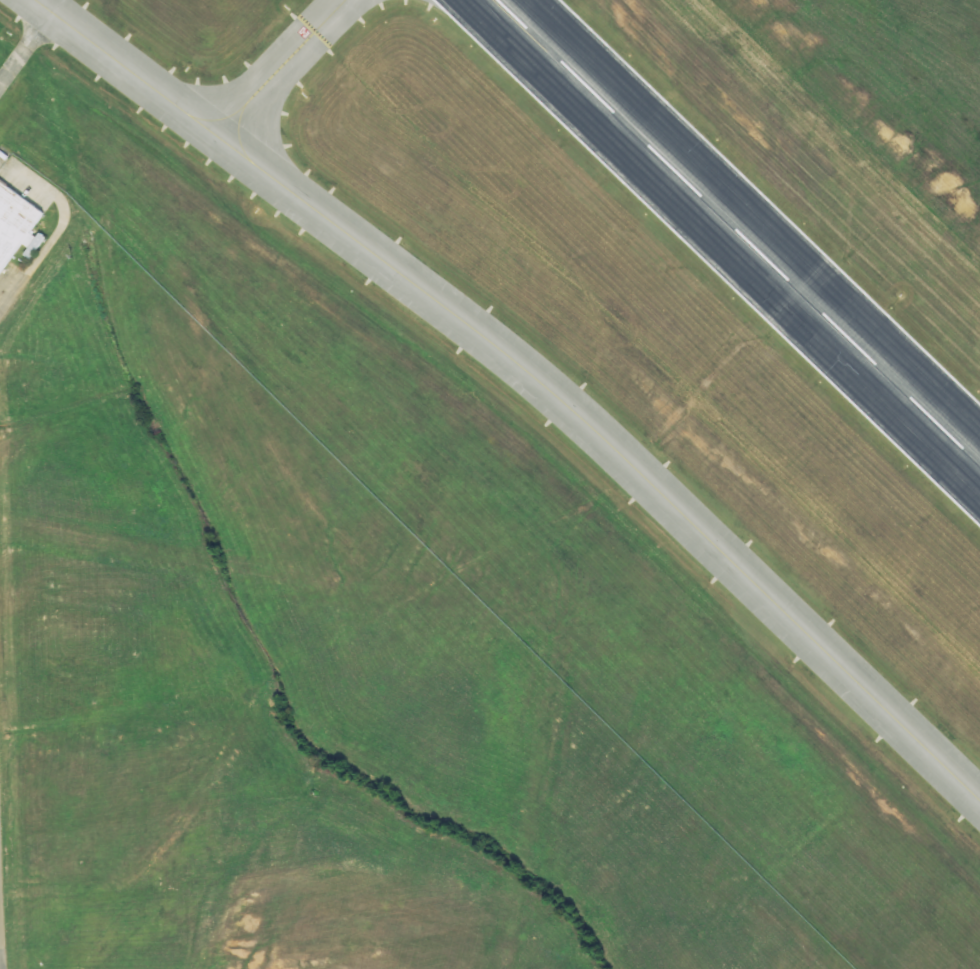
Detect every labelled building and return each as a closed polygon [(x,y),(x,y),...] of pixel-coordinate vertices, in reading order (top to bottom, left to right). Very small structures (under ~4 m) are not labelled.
[(25,245),(30,249),(38,238),(33,235),(49,214),(0,180),(0,279),(25,245)] [(45,237),(37,233),(25,257),(33,261),(45,237)]
